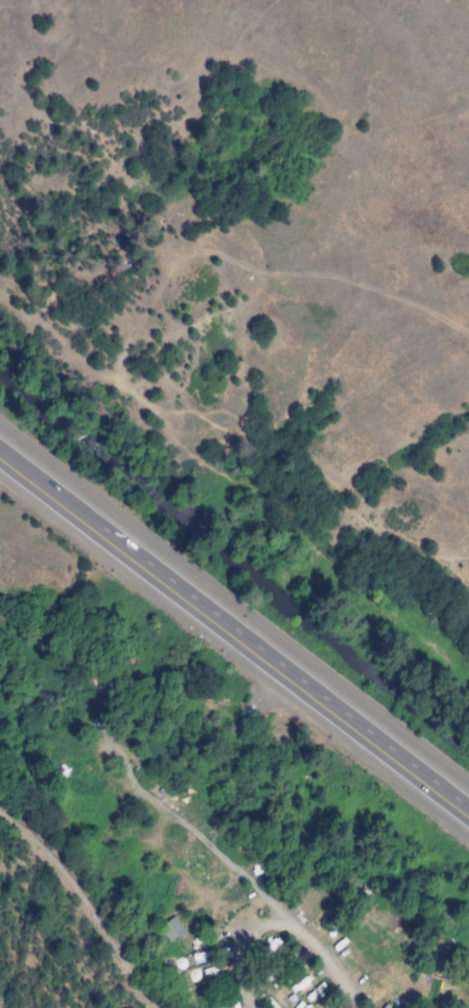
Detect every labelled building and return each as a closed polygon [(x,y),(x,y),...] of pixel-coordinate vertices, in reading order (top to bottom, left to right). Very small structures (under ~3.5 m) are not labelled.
[(158,927),(168,943),(184,934),(174,917),(158,927)] [(187,971),(190,985),(205,981),(203,975),(223,970),(221,962),(187,971)] [(235,1000),(211,1007),(238,1007),(235,1000)]
